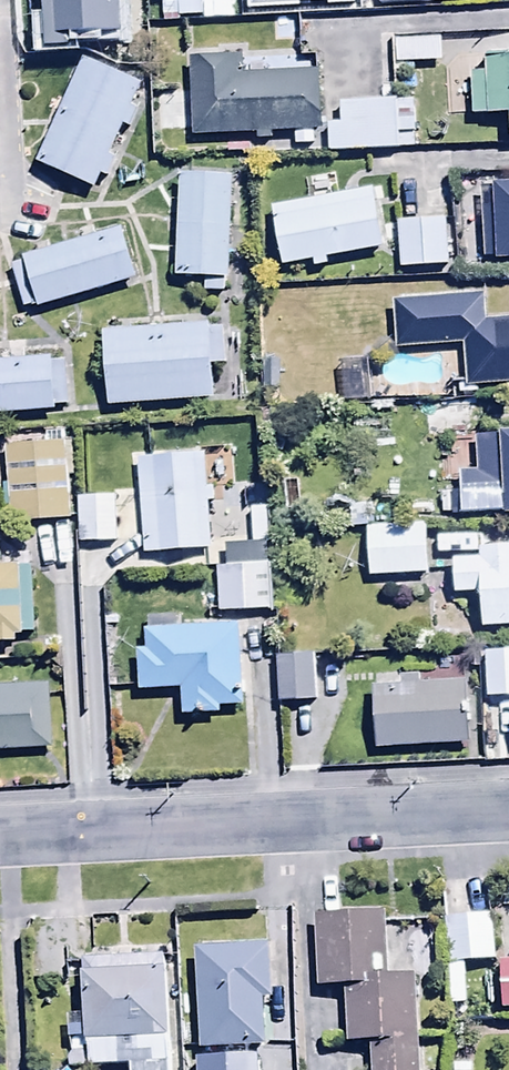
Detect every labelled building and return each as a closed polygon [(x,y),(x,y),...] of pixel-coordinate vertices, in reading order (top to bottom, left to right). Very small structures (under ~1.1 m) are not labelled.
[(154,10),(162,9),(163,24),(205,22),(204,0),(154,0),(154,10)] [(245,18),(352,12),(351,0),(244,0),(245,18)] [(378,13),(428,10),(428,0),(377,0),(378,13)] [(394,72),(443,69),(441,44),(393,46),(394,72)] [(486,60),(488,82),(469,83),(471,126),(508,124),(508,59),(486,60)] [(188,68),(193,142),(293,137),(294,152),(316,151),(315,139),(323,138),(320,80),(241,83),(240,65),(188,68)] [(85,66),(36,173),(101,202),(149,96),(85,66)] [(326,133),(328,161),(416,154),(412,104),(340,110),(342,131),(326,133)] [(233,184),(179,183),(176,287),(206,288),(205,302),(223,302),(224,290),(229,291),(233,184)] [(481,194),(481,268),(508,268),(508,194),(481,194)] [(374,196),(270,215),(282,276),(313,270),(315,276),(329,273),(328,269),(386,259),(374,196)] [(454,224),(398,225),(399,275),(405,275),(406,284),(454,283),(454,224)] [(38,317),(135,285),(119,238),(12,272),(24,312),(35,309),(38,317)] [(485,305),(393,309),(395,357),(463,354),(465,392),(508,390),(508,326),(486,327),(485,305)] [(224,331),(103,342),(109,417),(216,408),(213,375),(228,373),(224,331)] [(55,418),(51,364),(0,368),(0,422),(55,418)] [(508,525),(508,440),(472,442),(474,479),(459,480),(460,499),(451,499),(452,527),(508,525)] [(4,449),(9,527),(73,522),(67,445),(4,449)] [(208,462),(137,465),(141,562),(212,558),(208,462)] [(116,499),(78,499),(78,549),(116,549),(116,499)] [(224,554),(225,574),(217,575),(220,622),(272,619),(266,515),(250,516),(252,552),(224,554)] [(427,532),(367,536),(371,594),(431,590),(427,532)] [(1,550),(0,550),(0,653),(21,653),(21,642),(33,642),(32,576),(19,577),(19,561),(1,550)] [(484,636),(508,634),(508,551),(478,553),(478,563),(452,565),(454,604),(482,603),(484,636)] [(181,620),(145,622),(148,657),(138,658),(141,700),(181,697),(183,726),(222,724),(221,716),(245,715),(239,629),(182,633),(181,620)] [(315,656),(276,659),(280,712),(319,709),(315,656)] [(372,692),(375,758),(469,754),(466,686),(418,688),(418,682),(398,683),(398,691),(372,692)] [(0,692),(0,759),(53,757),(49,689),(0,692)] [(316,985),(340,984),(343,1042),(366,1041),(368,1069),(416,1069),(411,971),(385,973),(382,908),(313,911),(316,985)] [(492,959),(488,911),(443,915),(450,1005),(468,1003),(465,961),(492,959)] [(193,942),(197,1048),(261,1045),(259,996),(268,996),(265,939),(193,942)] [(80,957),(88,1067),(129,1064),(129,1069),(169,1069),(161,952),(80,957)] [(500,1007),(508,1007),(508,959),(497,960),(500,1007)]
